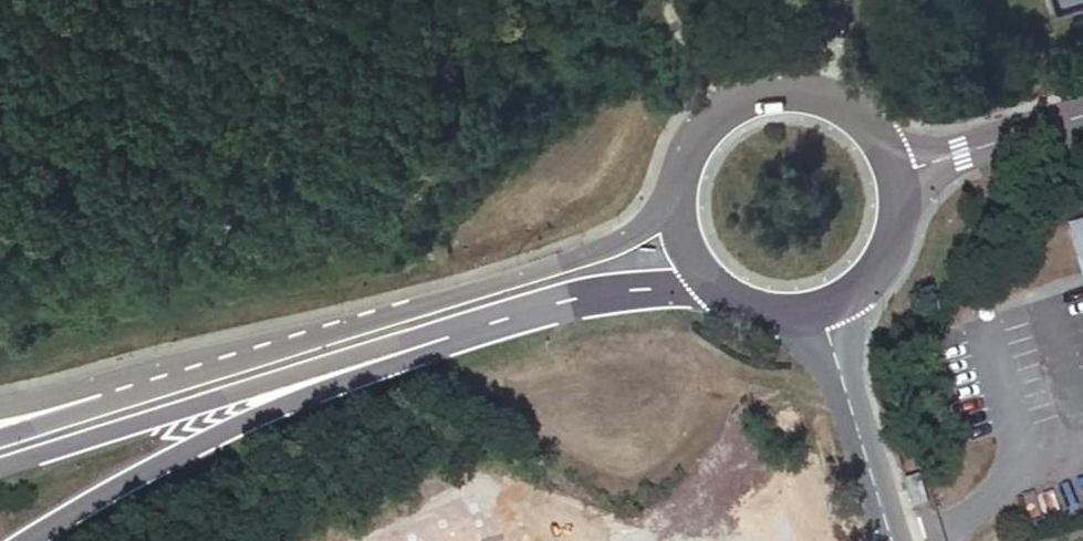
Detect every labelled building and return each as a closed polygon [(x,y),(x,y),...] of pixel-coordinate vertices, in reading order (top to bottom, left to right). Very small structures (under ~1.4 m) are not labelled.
[(1072,229),(1082,265),(1082,226),(1072,229)]
